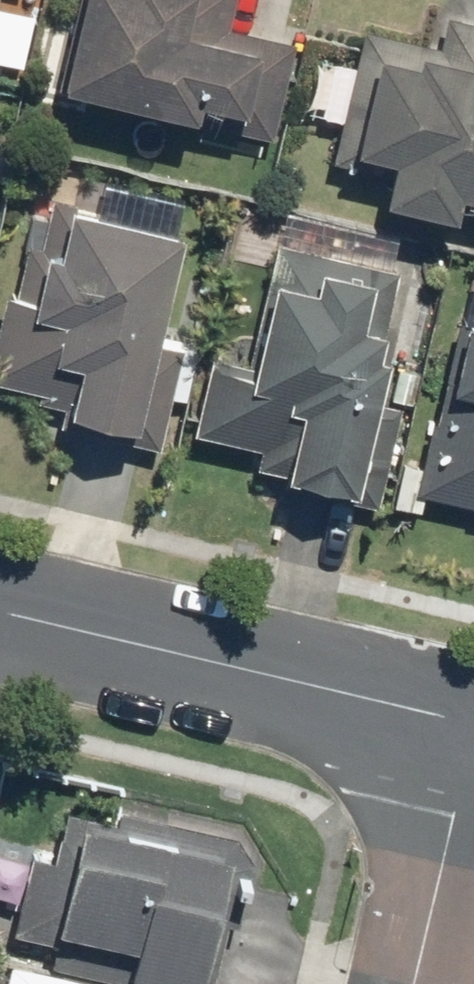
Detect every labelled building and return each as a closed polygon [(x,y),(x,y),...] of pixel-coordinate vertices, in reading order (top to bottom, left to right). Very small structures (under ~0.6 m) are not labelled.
[(270,143),(293,45),(223,29),(230,0),(66,0),(45,92),(270,143)] [(439,15),(432,45),(360,27),(326,164),(377,176),(370,205),(459,226),(464,205),(473,208),(473,24),(439,15)] [(58,410),(53,428),(122,445),(174,233),(46,201),(34,249),(20,245),(7,295),(0,293),(0,396),(58,410)] [(245,475),(345,498),(406,242),(276,211),(240,366),(204,357),(185,436),(250,451),(245,475)] [(449,320),(408,496),(473,512),(473,326),(449,320)] [(117,983),(219,983),(248,866),(229,839),(61,798),(46,859),(23,854),(3,935),(50,946),(45,967),(117,983)] [(2,965),(0,973),(0,983),(83,983),(2,965)]
